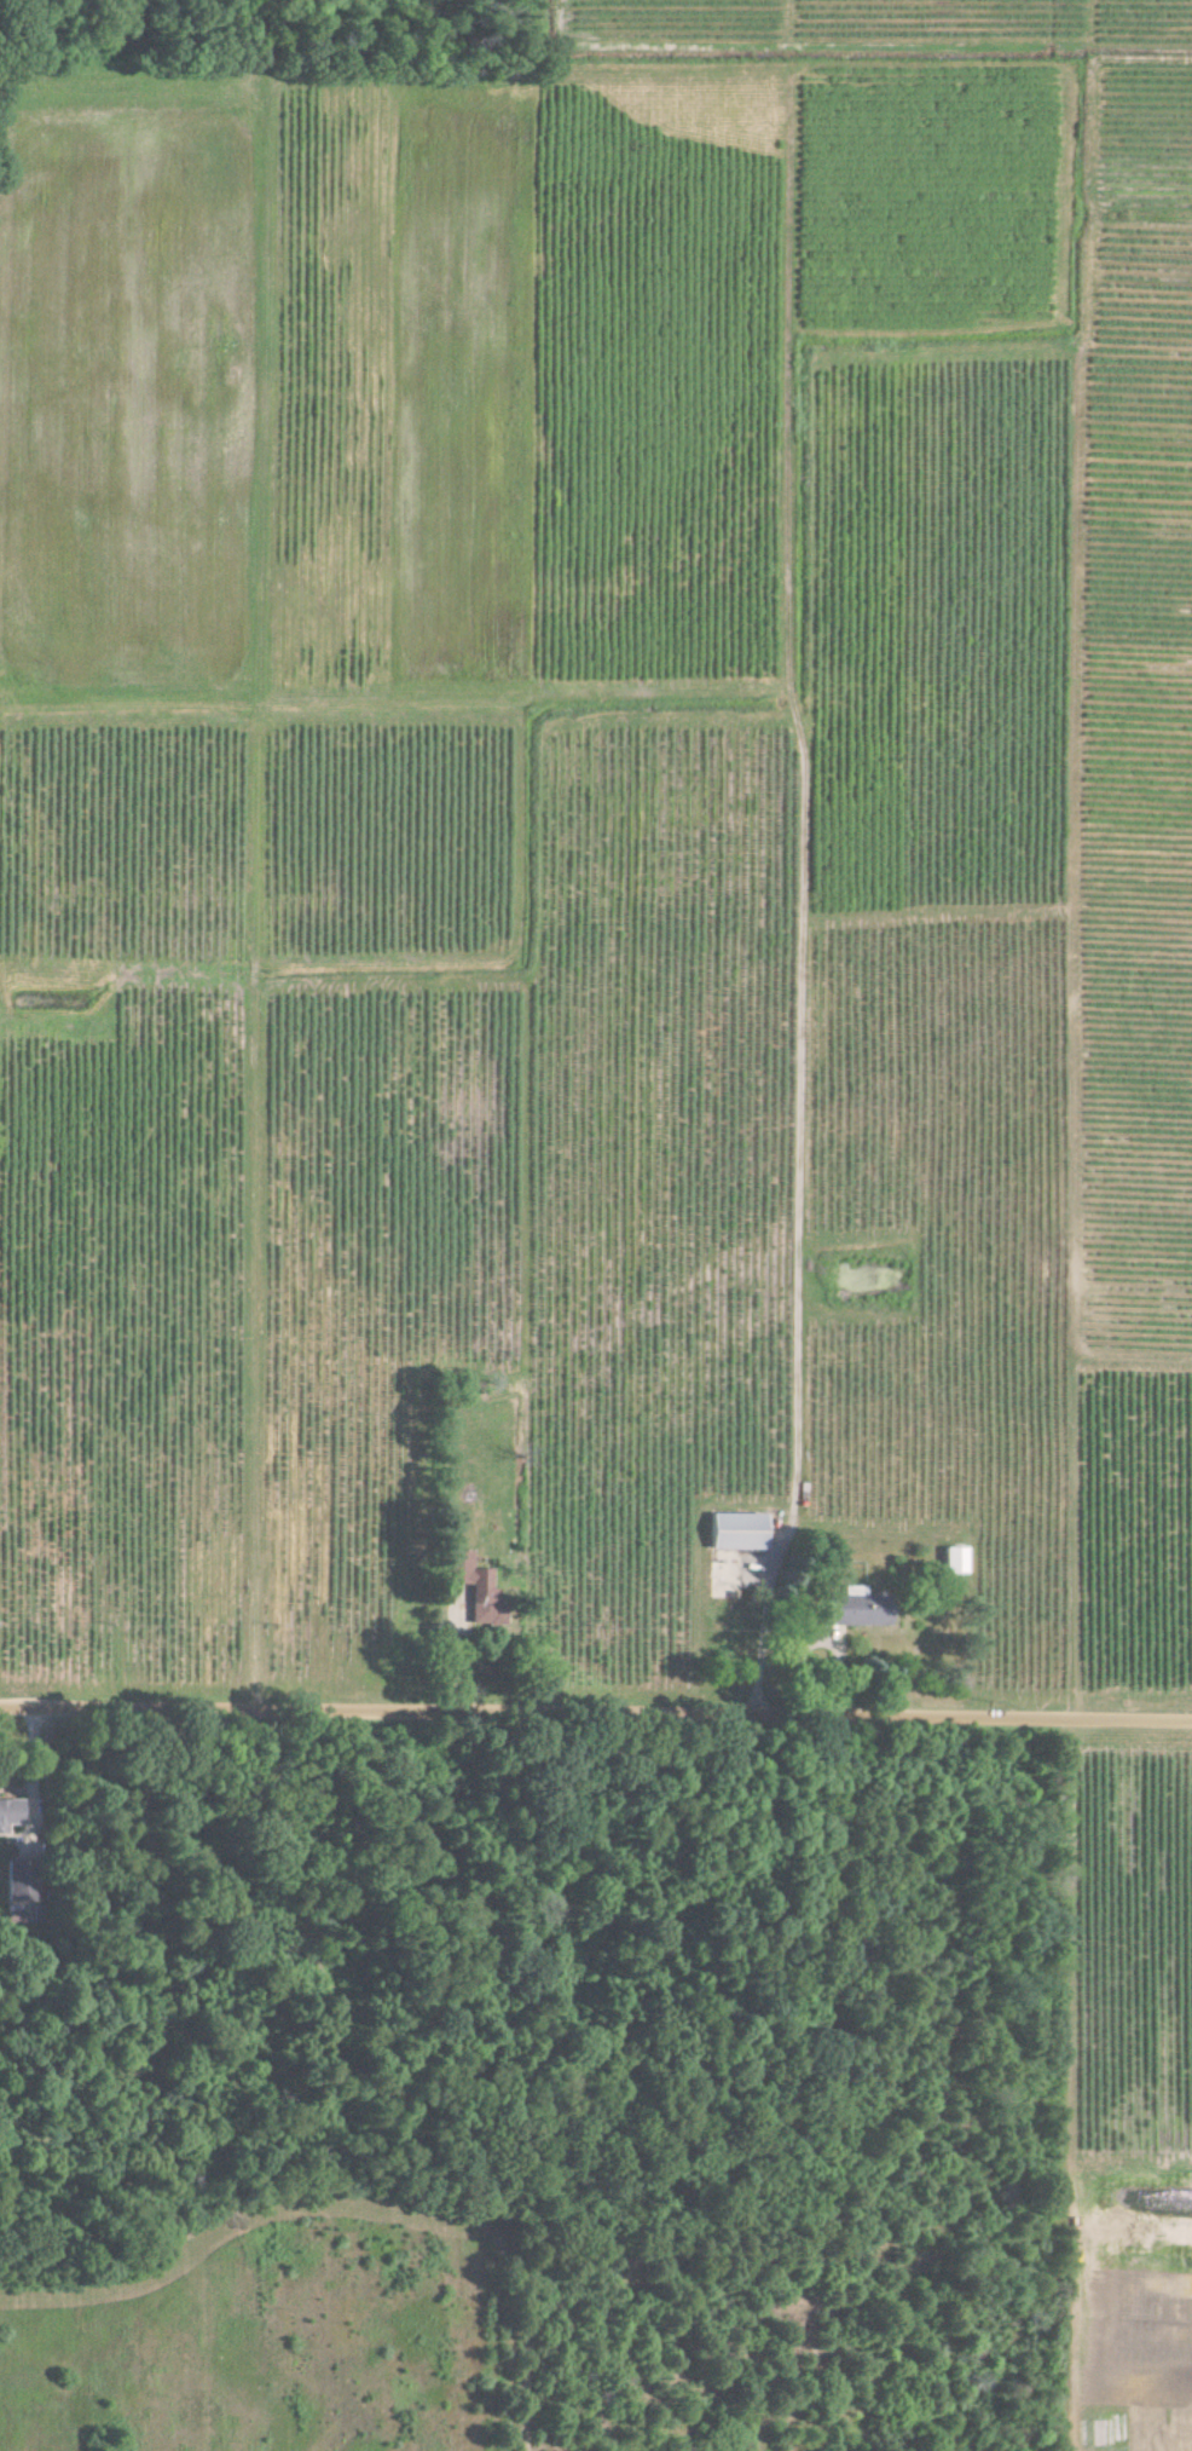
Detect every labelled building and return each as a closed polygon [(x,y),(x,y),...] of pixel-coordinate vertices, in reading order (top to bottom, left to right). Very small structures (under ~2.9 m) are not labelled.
[(760,1550),(761,1515),(708,1514),(706,1549),(760,1550)] [(962,1548),(940,1548),(940,1573),(962,1573),(962,1548)] [(443,1585),(469,1585),(469,1601),(469,1626),(504,1626),(504,1601),(490,1601),(490,1570),(470,1569),(470,1552),(444,1552),(443,1585)] [(885,1626),(886,1597),(861,1596),(861,1587),(842,1586),(842,1595),(824,1595),(823,1624),(885,1626)] [(22,1799),(0,1800),(0,1835),(5,1835),(5,1823),(23,1823),(22,1799)] [(30,1903),(30,1889),(4,1889),(4,1903),(30,1903)]
